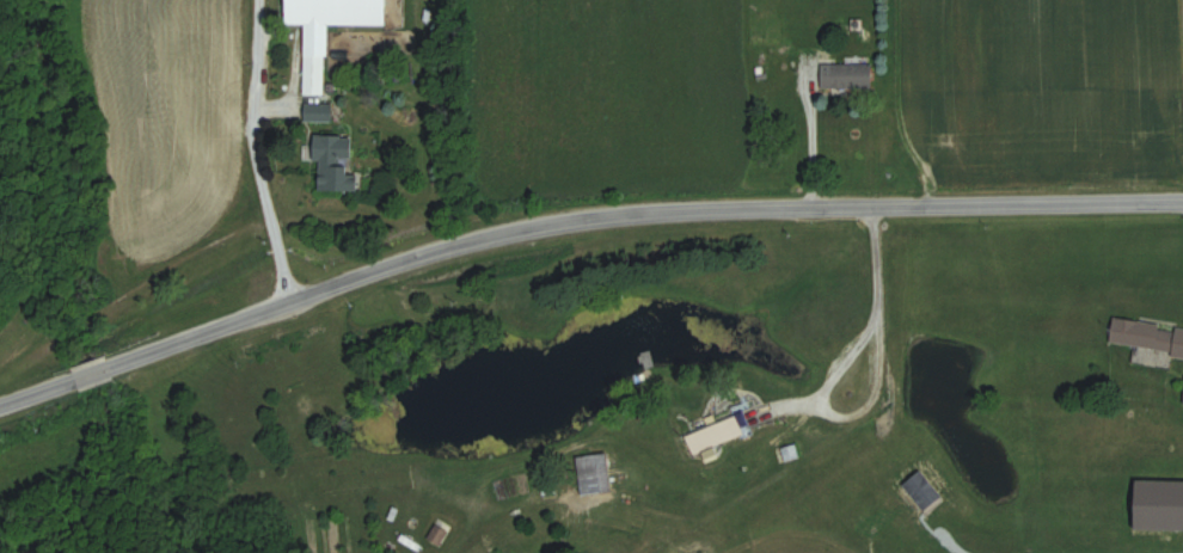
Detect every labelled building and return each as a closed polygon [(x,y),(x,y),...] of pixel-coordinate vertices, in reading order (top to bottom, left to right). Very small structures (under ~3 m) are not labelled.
[(387,0),(288,0),(287,24),(305,24),(305,95),(326,95),(327,26),(386,26),(387,0)] [(821,64),(821,89),(872,89),(872,64),(821,64)] [(332,104),(306,104),(306,121),(332,121),(332,104)] [(358,193),(358,175),(351,175),(352,137),(314,136),(313,161),(320,161),(319,192),(358,193)] [(1114,318),(1110,345),(1182,355),(1182,328),(1114,318)] [(745,433),(736,413),(685,436),(694,456),(745,433)] [(577,456),(583,495),(613,490),(606,452),(577,456)] [(440,544),(452,527),(440,518),(427,535),(440,544)]
